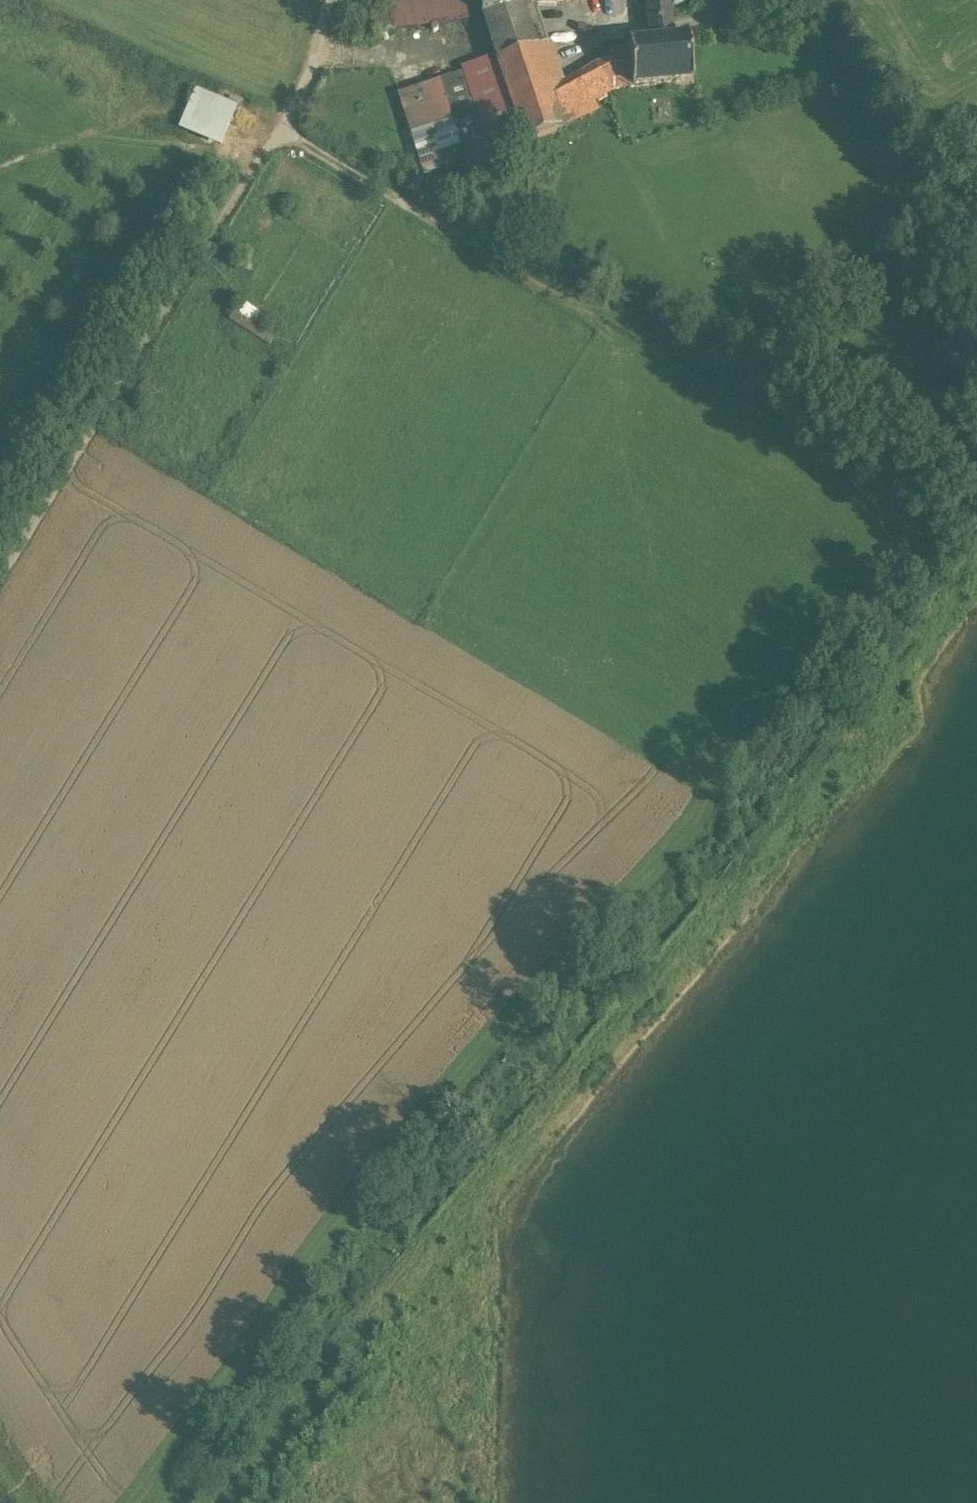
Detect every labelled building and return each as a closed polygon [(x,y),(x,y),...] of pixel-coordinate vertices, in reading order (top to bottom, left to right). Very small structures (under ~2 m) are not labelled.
[(391,34),(469,22),(465,0),(386,0),(391,34)] [(483,18),(484,17),(499,64),(550,45),(538,8),(535,0),(479,0),(483,18)] [(538,8),(583,0),(535,0),(538,8)] [(653,47),(677,44),(669,0),(647,0),(653,47)] [(695,86),(691,42),(677,44),(653,47),(629,50),(629,53),(634,91),(637,91),(637,90),(695,86)] [(550,45),(499,64),(525,145),(562,133),(558,122),(546,83),(561,79),(550,45)] [(602,68),(561,79),(546,83),(558,122),(605,98),(605,96),(614,92),(634,91),(629,53),(602,54),(602,68)] [(525,145),(499,64),(467,75),(493,157),(525,145)] [(466,163),(440,83),(399,96),(425,176),(466,163)] [(239,109),(195,90),(177,129),(220,149),(239,109)] [(245,302),(233,323),(273,345),(278,337),(260,327),(267,314),(245,302)]
